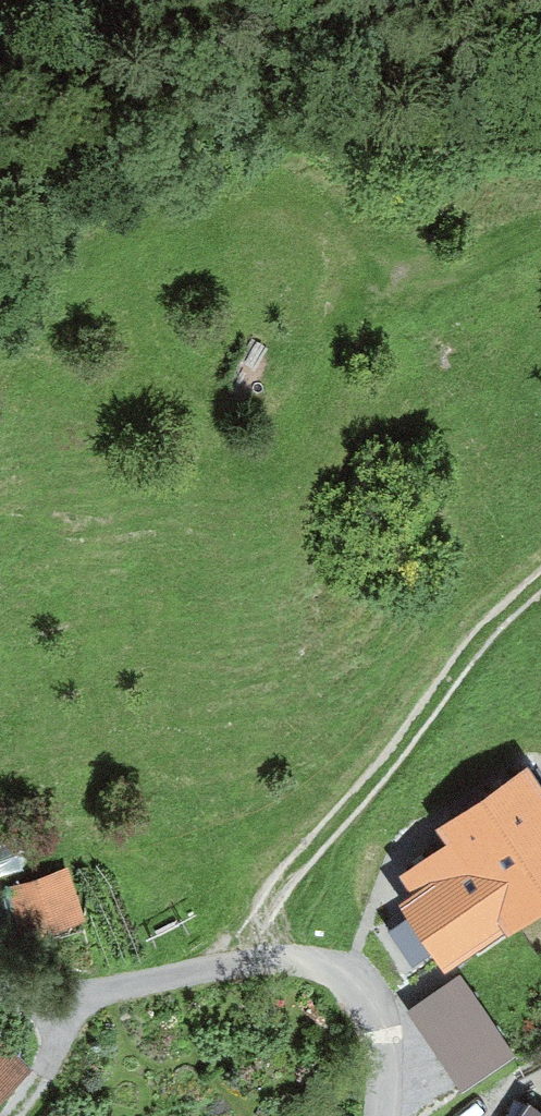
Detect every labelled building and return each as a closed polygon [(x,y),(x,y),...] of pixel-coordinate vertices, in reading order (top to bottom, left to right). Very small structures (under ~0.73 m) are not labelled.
[(540,903),(540,823),(514,787),(397,873),(462,961),(540,903)] [(22,932),(89,912),(74,860),(6,879),(22,932)] [(466,964),(411,1002),(465,1081),(520,1042),(466,964)] [(31,1064),(0,1035),(0,1098),(31,1064)] [(518,1115),(540,1115),(540,1109),(529,1101),(518,1115)]
